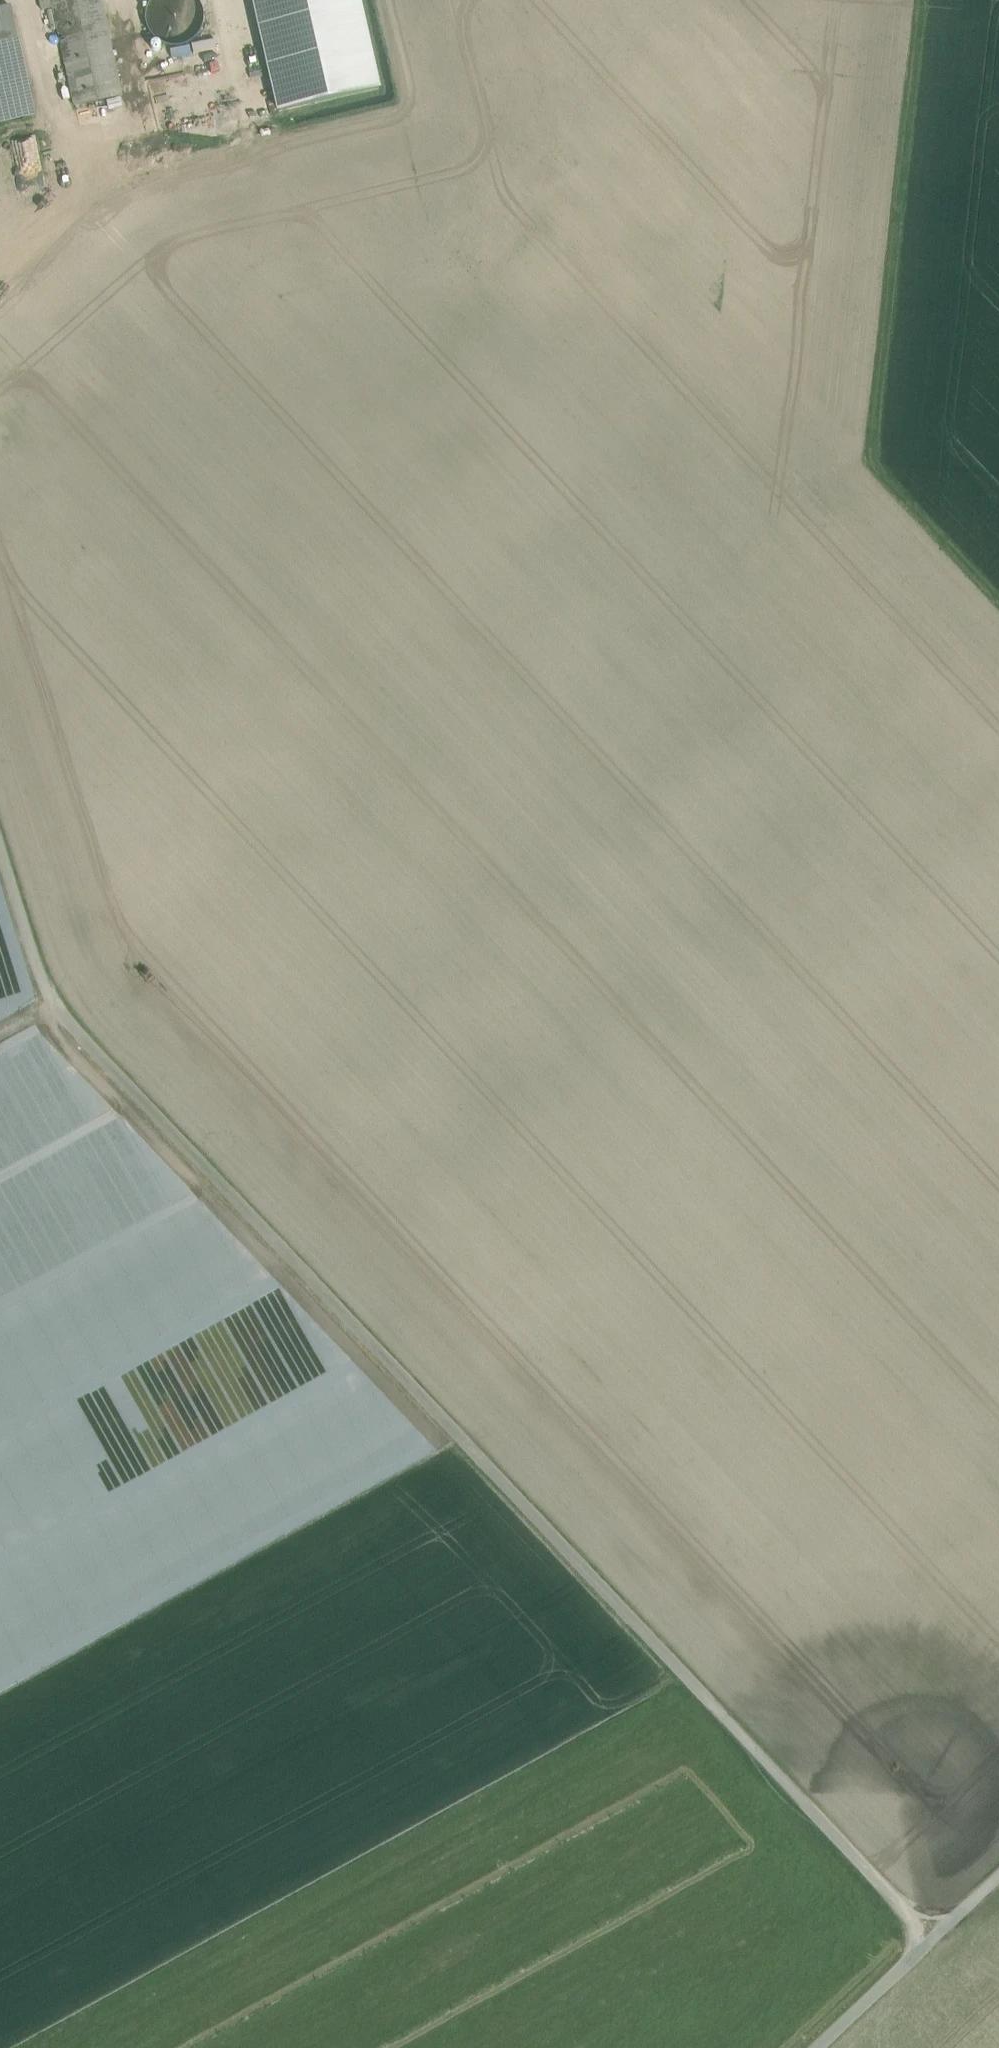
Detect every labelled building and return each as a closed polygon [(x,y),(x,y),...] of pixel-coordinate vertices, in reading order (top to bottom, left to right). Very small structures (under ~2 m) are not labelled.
[(42,10),(54,8),(52,0),(40,0),(42,10)] [(54,8),(76,106),(123,95),(101,0),(52,0),(54,8)] [(205,17),(202,6),(198,0),(153,0),(149,7),(147,18),(149,29),(155,38),(165,45),(176,47),(187,44),(196,38),(203,28),(205,17)] [(281,112),(378,90),(358,0),(256,0),(281,112)] [(0,11),(0,123),(36,115),(12,8),(0,11)] [(118,1403),(157,1468),(246,1415),(247,1404),(260,1405),(255,1412),(330,1367),(326,1360),(338,1342),(325,1350),(299,1347),(303,1355),(284,1353),(279,1356),(280,1342),(276,1342),(268,1346),(274,1350),(272,1380),(265,1380),(259,1389),(213,1385),(221,1398),(221,1401),(207,1400),(208,1390),(172,1368),(175,1343),(108,1383),(116,1396),(112,1402),(118,1403)]
